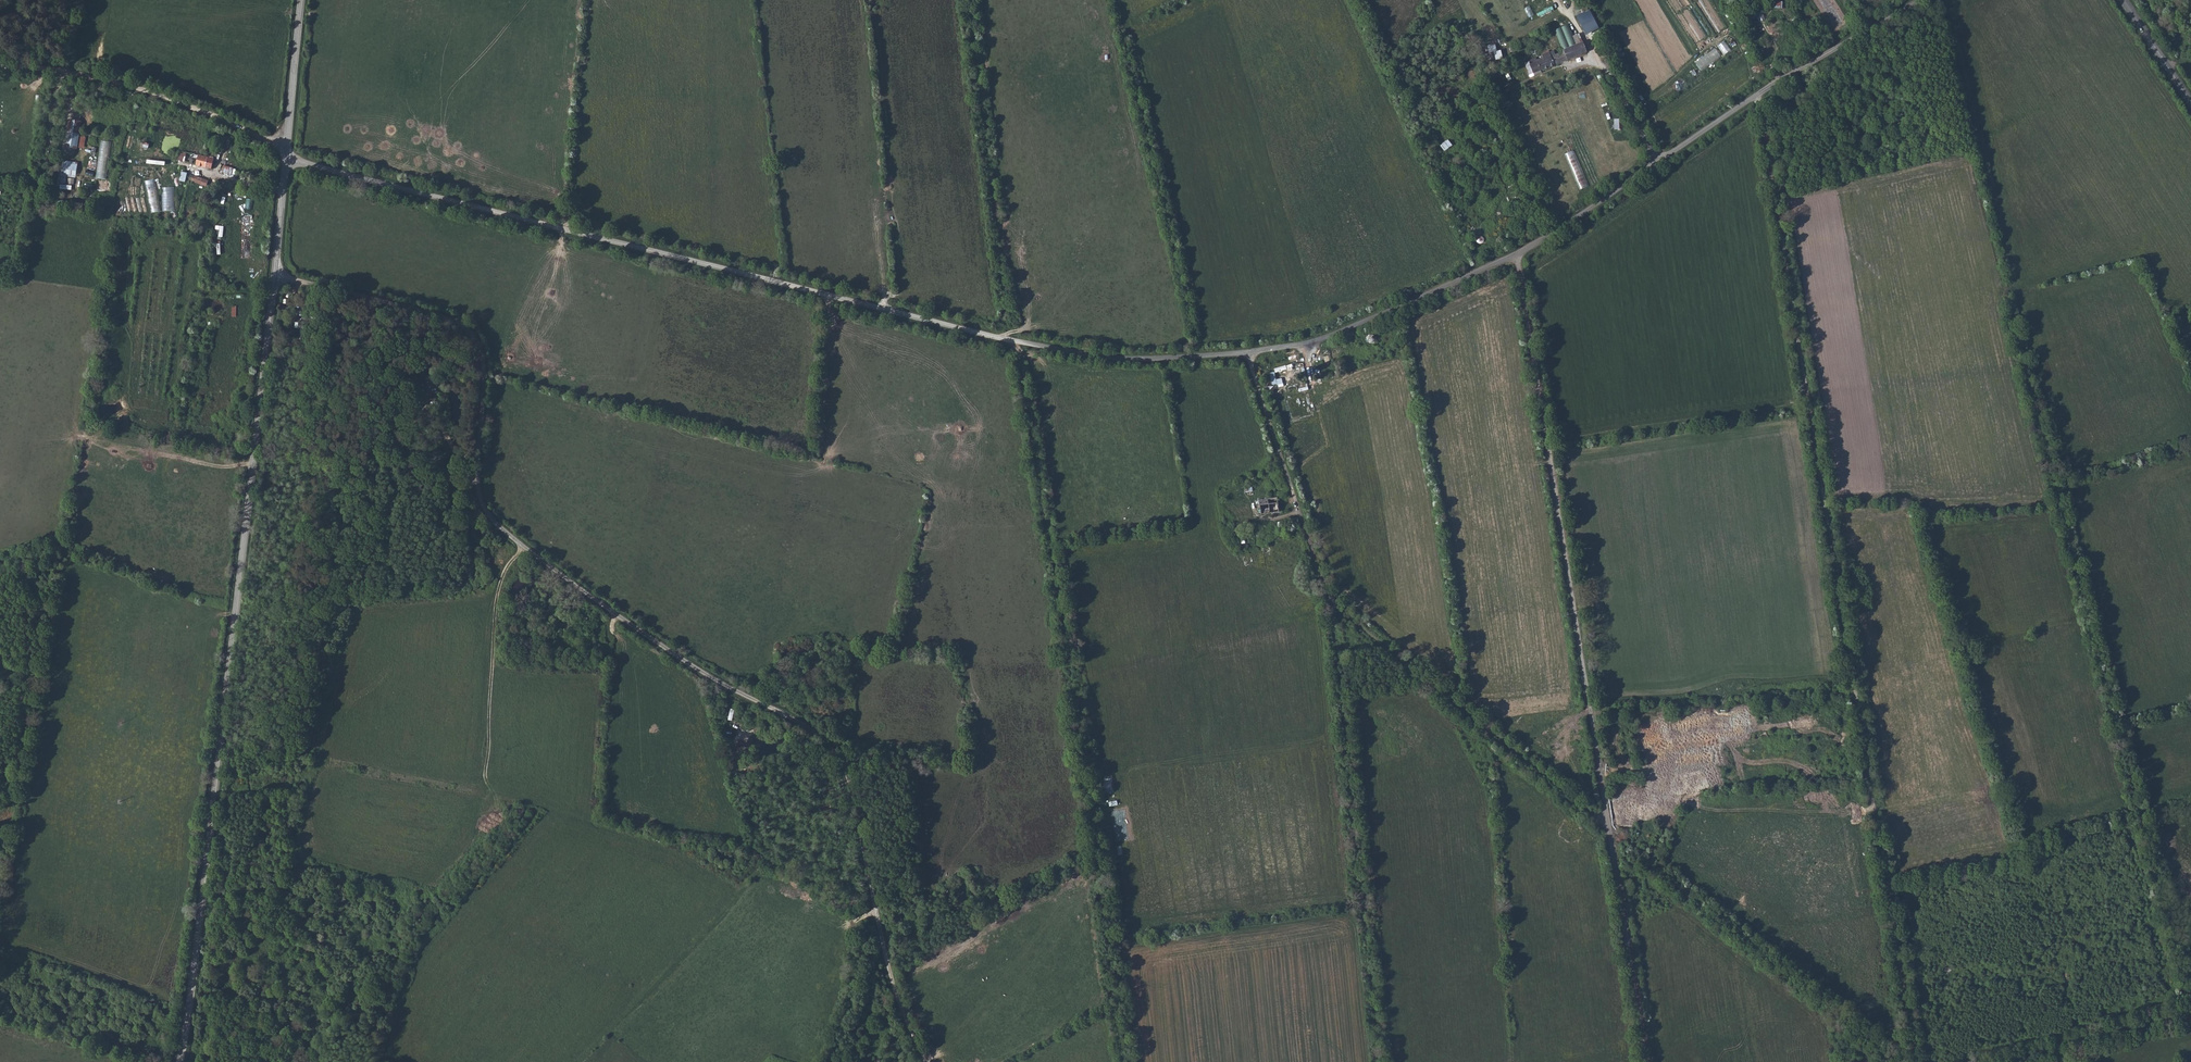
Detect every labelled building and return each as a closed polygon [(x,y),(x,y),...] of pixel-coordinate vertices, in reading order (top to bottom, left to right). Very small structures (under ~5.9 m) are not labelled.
[(1538,17),(1552,10),(1550,6),(1536,13),(1538,17)] [(1761,10),(1752,14),(1754,19),(1763,15),(1761,10)] [(1590,14),(1576,19),(1582,35),(1596,29),(1590,14)] [(1554,29),(1560,48),(1580,41),(1577,33),(1571,35),(1567,24),(1554,29)] [(1721,46),(1724,54),(1732,51),(1729,43),(1721,46)] [(1523,66),(1526,74),(1529,73),(1531,76),(1585,55),(1581,45),(1552,58),(1551,54),(1539,59),(1540,63),(1535,65),(1533,61),(1523,66)] [(1694,63),(1700,71),(1720,56),(1714,48),(1694,63)] [(1465,97),(1477,92),(1473,85),(1462,90),(1465,97)] [(90,119),(68,116),(65,141),(87,145),(90,119)] [(1613,129),(1621,129),(1621,118),(1612,119),(1613,129)] [(1438,145),(1442,151),(1450,145),(1446,139),(1438,145)] [(101,141),(97,178),(107,179),(110,141),(101,141)] [(1564,153),(1578,189),(1588,185),(1574,149),(1564,153)] [(213,169),(216,159),(210,158),(211,153),(203,151),(202,156),(181,150),(180,153),(177,152),(177,157),(176,157),(175,159),(213,169)] [(88,165),(63,161),(60,180),(85,184),(88,165)] [(232,175),(234,168),(224,165),(222,172),(232,175)] [(186,182),(189,173),(182,171),(180,181),(186,182)] [(209,179),(192,175),(191,179),(198,181),(197,183),(208,186),(209,179)] [(155,179),(146,180),(151,212),(160,211),(155,179)] [(162,210),(174,210),(175,187),(163,187),(162,210)] [(314,340),(315,324),(302,322),(302,328),(305,328),(304,339),(314,340)] [(433,383),(426,386),(431,396),(438,392),(433,383)] [(1271,513),(1280,511),(1278,497),(1269,498),(1271,513)] [(1269,498),(1260,499),(1262,514),(1271,513),(1269,498)] [(1269,524),(1261,521),(1258,533),(1260,534),(1260,537),(1264,538),(1264,535),(1266,536),(1269,524)] [(1729,730),(1751,727),(1748,707),(1726,710),(1729,730)] [(1812,716),(1799,715),(1798,727),(1811,727),(1812,716)] [(1702,768),(1675,774),(1676,777),(1672,778),(1676,796),(1706,790),(1702,768)] [(1656,802),(1657,820),(1670,818),(1669,801),(1656,802)]
